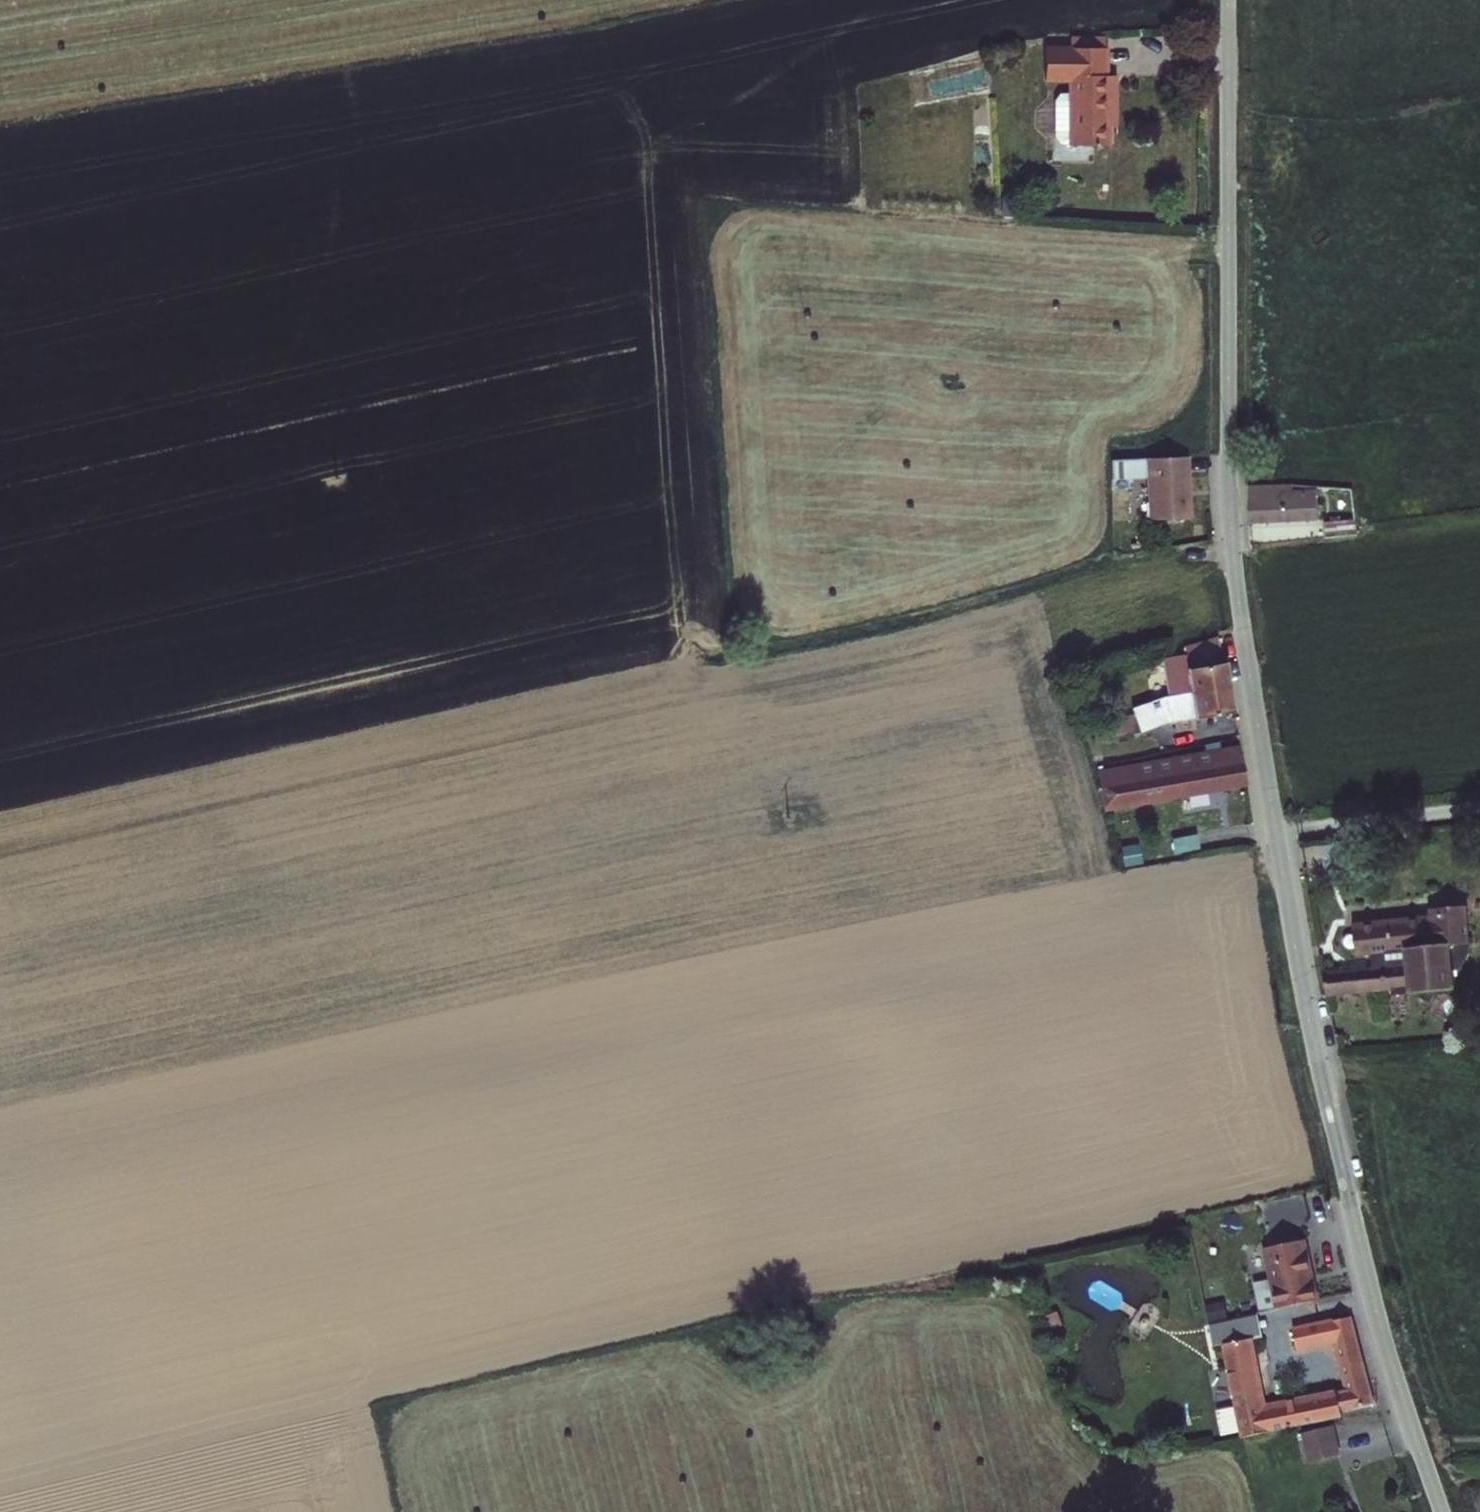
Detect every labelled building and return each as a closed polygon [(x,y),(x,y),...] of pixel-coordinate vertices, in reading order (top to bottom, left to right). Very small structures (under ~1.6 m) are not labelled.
[(1111,40),(1061,38),(1056,158),(1116,161),(1118,120),(1120,121),(1122,71),(1110,70),(1111,40)] [(1181,516),(1177,456),(1109,460),(1110,486),(1138,485),(1140,519),(1181,516)] [(1278,485),(1249,486),(1250,517),(1310,515),(1309,494),(1278,495),(1278,485)] [(1357,535),(1358,523),(1328,526),(1327,538),(1357,535)] [(1151,695),(1152,700),(1227,693),(1219,649),(1174,653),(1179,683),(1155,687),(1151,695)] [(1152,700),(1102,705),(1107,732),(1232,720),(1227,693),(1152,700)] [(1238,751),(1092,767),(1105,810),(1246,790),(1238,751)] [(1453,937),(1447,906),(1424,920),(1345,933),(1349,956),(1384,950),(1386,964),(1327,975),(1330,994),(1410,981),(1410,985),(1445,980),(1439,945),(1453,937)] [(1294,1214),(1255,1223),(1270,1283),(1308,1274),(1294,1214)] [(1388,1408),(1360,1310),(1297,1324),(1303,1349),(1345,1339),(1356,1388),(1287,1402),(1263,1332),(1270,1331),(1265,1306),(1230,1314),(1238,1333),(1271,1434),(1388,1408)] [(1345,1422),(1316,1430),(1323,1456),(1352,1448),(1345,1422)]
